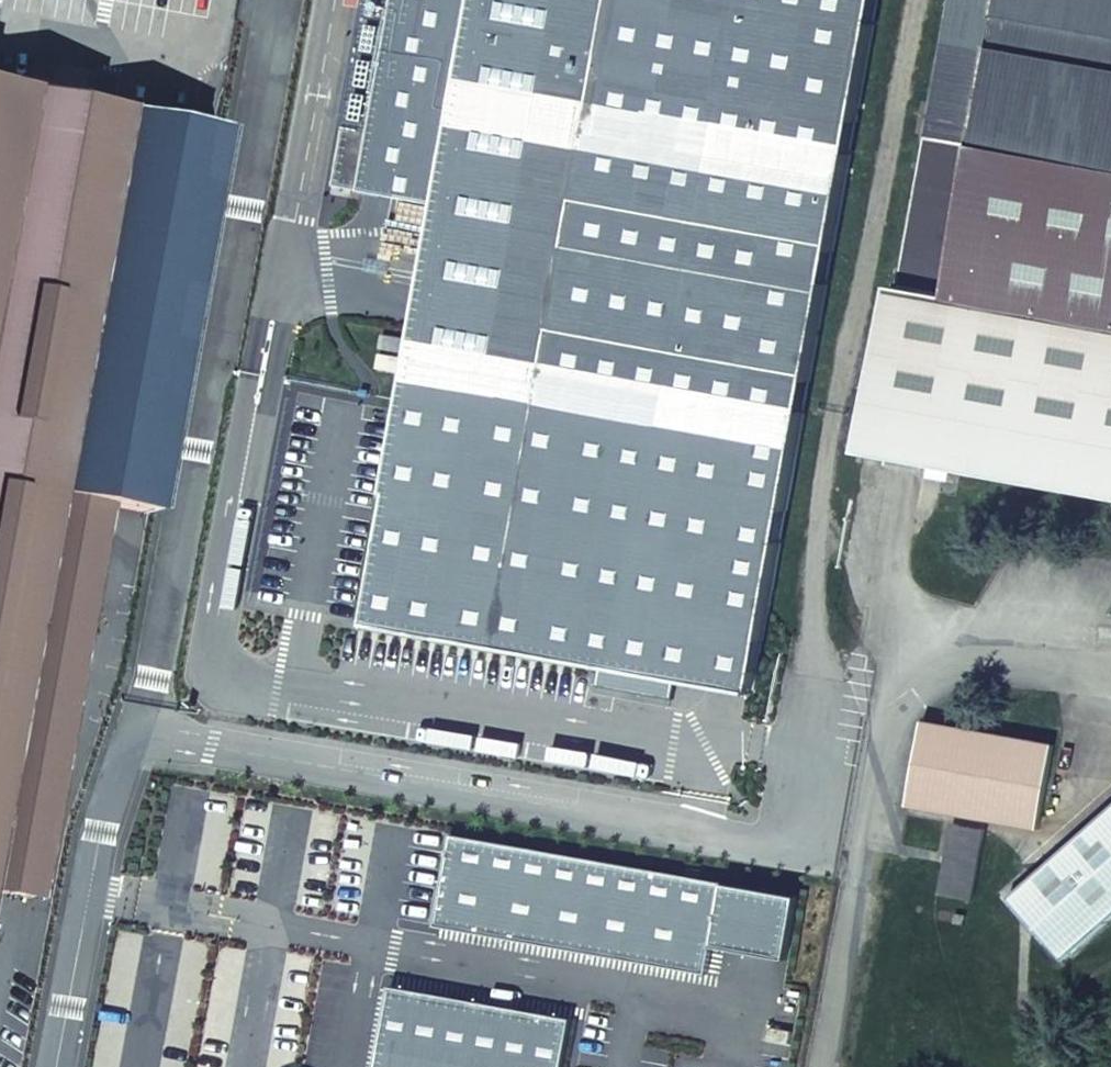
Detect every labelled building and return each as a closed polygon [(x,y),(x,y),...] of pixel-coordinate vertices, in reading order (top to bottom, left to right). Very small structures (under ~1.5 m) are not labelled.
[(334,186),(439,205),(476,0),(368,0),(334,186)] [(370,619),(369,623),(372,624),(610,665),(679,678),(756,692),(757,686),(763,649),(804,424),(865,86),(868,67),(880,0),(480,0),(370,619)] [(903,285),(894,283),(866,436),(864,451),(1110,495),(1110,0),(954,0),(903,285)] [(30,900),(100,505),(147,513),(216,129),(0,90),(0,894),(30,900)] [(679,678),(610,665),(606,684),(606,686),(645,694),(675,699),(679,678)] [(1057,747),(925,726),(910,809),(1042,829),(1057,747)] [(1009,904),(1065,964),(1110,924),(1110,813),(1009,904)] [(942,895),(973,902),(986,831),(954,825),(942,895)] [(451,835),(435,919),(709,969),(714,944),(725,884),(451,835)] [(725,884),(714,944),(786,958),(798,898),(725,884)] [(380,1066),(561,1066),(570,1022),(395,989),(380,1066)]
